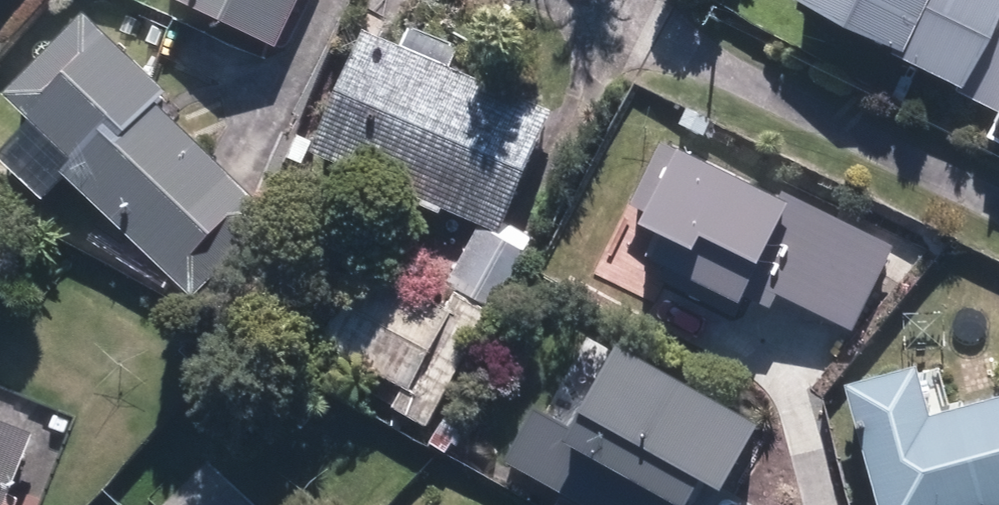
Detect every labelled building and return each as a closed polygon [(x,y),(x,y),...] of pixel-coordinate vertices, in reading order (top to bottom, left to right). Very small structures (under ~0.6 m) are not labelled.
[(263,49),(288,1),(291,0),(165,0),(263,49)] [(998,77),(998,38),(981,29),(997,0),(774,0),(981,111),(998,77)] [(185,299),(263,214),(143,105),(155,92),(63,8),(0,77),(0,110),(55,160),(45,171),(185,299)] [(429,209),(489,234),(540,112),(349,32),(298,154),(411,201),(408,207),(427,215),(429,209)] [(981,111),(976,119),(998,132),(998,77),(981,111)] [(666,225),(650,254),(759,314),(777,281),(853,323),(895,248),(687,133),(643,212),(666,225)] [(437,282),(486,311),(516,258),(469,231),(437,282)] [(385,411),(419,428),(480,312),(442,292),(433,308),(348,264),(305,346),(395,392),(385,411)] [(697,498),(709,504),(710,504),(760,414),(620,337),(576,417),(537,396),(506,452),(603,504),(693,504),(697,498)] [(893,504),(985,504),(998,501),(998,397),(938,415),(923,361),(856,379),(893,504)] [(20,437),(0,429),(0,485),(20,437)]
